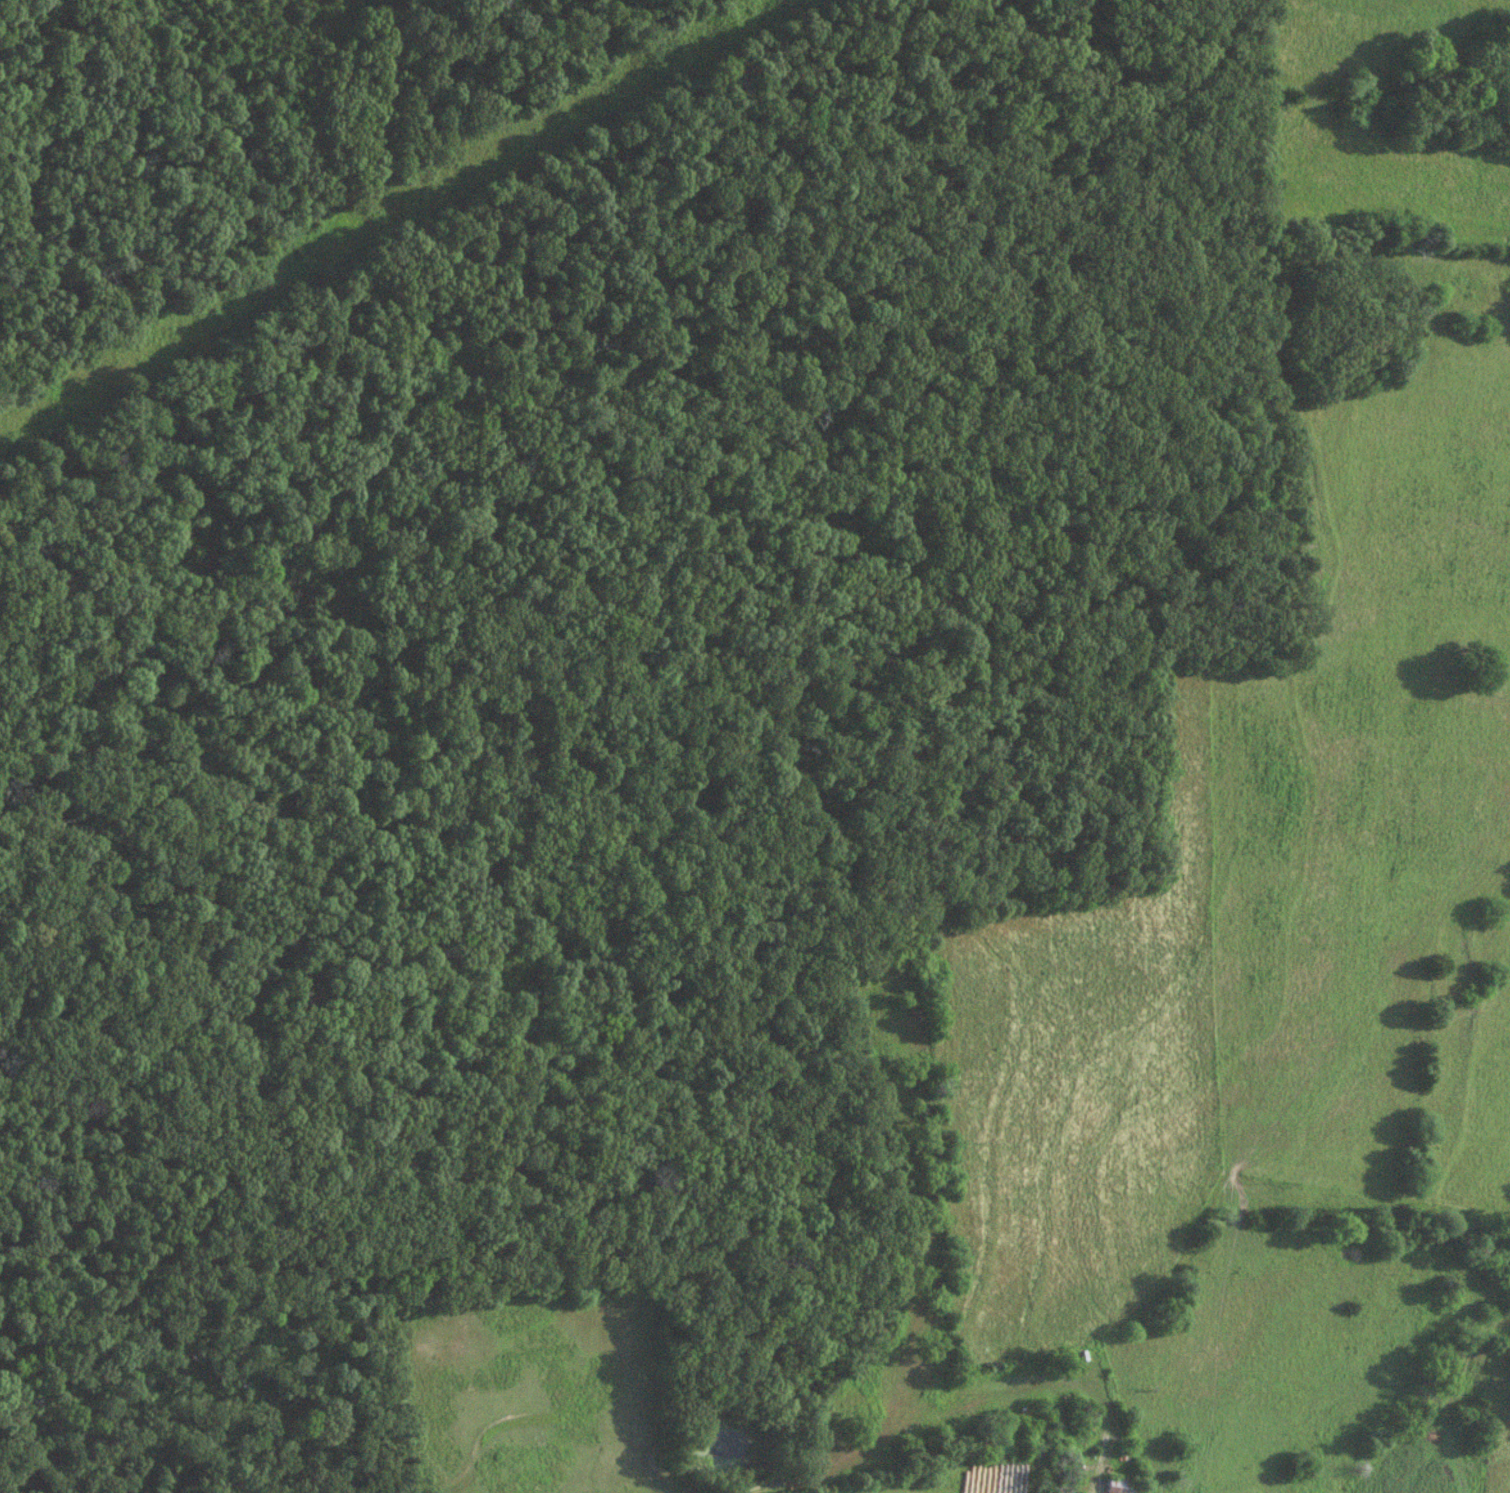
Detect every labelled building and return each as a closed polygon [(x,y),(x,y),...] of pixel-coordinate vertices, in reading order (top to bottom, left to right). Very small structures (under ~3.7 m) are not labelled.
[(1133,1485),(1107,1479),(1103,1492),(1131,1492),(1133,1485)]
